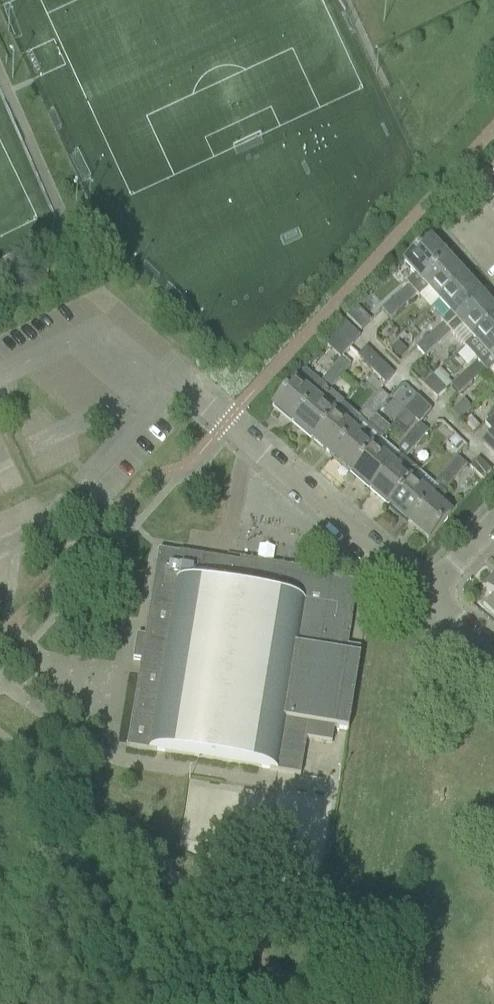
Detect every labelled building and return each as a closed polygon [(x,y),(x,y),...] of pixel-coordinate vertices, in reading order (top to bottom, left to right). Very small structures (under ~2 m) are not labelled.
[(408,286),(398,295),(406,305),(417,295),(413,291),(447,260),(429,241),(404,264),(415,275),(406,284),(408,286)] [(464,279),(447,260),(413,291),(417,295),(419,298),(427,290),(438,302),(464,279)] [(442,324),(432,333),(440,342),(450,333),(451,333),(447,328),(481,297),(464,279),(438,302),(449,314),(440,322),(442,324)] [(406,305),(398,295),(381,310),(390,320),(406,305)] [(481,297),(447,328),(451,333),(450,333),(463,347),(493,320),(493,312),(481,297)] [(356,307),(346,317),(360,331),(370,322),(356,307)] [(463,347),(474,360),(476,362),(466,371),(474,380),(484,371),(485,370),(481,366),(493,354),(493,320),(463,347)] [(340,359),(349,348),(359,336),(345,323),(325,345),(340,359)] [(440,342),(432,333),(416,348),(424,357),(440,342)] [(398,358),(406,351),(397,342),(390,349),(398,358)] [(349,348),(340,359),(326,375),(335,383),(350,366),(356,357),(358,356),(349,348)] [(371,372),(380,361),(365,348),(358,356),(356,357),(371,372)] [(339,359),(332,353),(324,362),(317,357),(308,367),(322,379),(339,359)] [(481,366),(485,370),(484,371),(487,373),(493,367),(493,354),(481,366)] [(380,361),(371,372),(385,385),(394,375),(380,361)] [(335,383),(326,375),(319,384),(304,371),(272,408),(292,425),(322,389),(327,393),(329,391),(335,383)] [(422,385),(432,376),(427,371),(417,381),(422,385)] [(436,399),(446,390),(450,386),(451,385),(438,371),(432,376),(422,385),(436,399)] [(474,380),(466,371),(450,386),(458,395),(474,380)] [(405,410),(414,399),(402,388),(392,399),(405,410)] [(344,403),(329,391),(327,393),(322,389),(292,425),(311,442),(335,414),(344,403)] [(380,391),(365,409),(374,416),(389,399),(380,391)] [(414,399),(405,410),(404,411),(418,424),(430,410),(416,397),(414,399)] [(458,422),(459,421),(471,410),(463,401),(450,413),(458,422)] [(365,409),(356,419),(361,423),(365,426),(366,426),(374,416),(365,409)] [(354,430),(335,414),(311,442),(330,458),(354,430)] [(484,424),(492,433),(493,431),(493,415),(484,424)] [(381,438),(366,426),(365,426),(361,423),(354,430),(330,458),(350,475),(380,440),(381,438)] [(419,425),(404,442),(413,450),(427,432),(419,425)] [(491,433),(483,441),(483,445),(493,456),(493,436),(491,433)] [(380,440),(350,475),(369,491),(399,456),(380,440)] [(419,473),(399,456),(369,491),(388,508),(412,480),(419,473)] [(457,458),(443,475),(451,483),(466,465),(457,458)] [(477,459),(469,468),(482,480),(490,471),(477,459)] [(434,485),(438,489),(442,493),(451,483),(443,475),(434,485)] [(412,480),(388,508),(408,525),(432,497),(412,480)] [(438,489),(432,497),(408,525),(428,541),(450,515),(437,504),(445,495),(442,493),(438,489)] [(209,587),(213,560),(181,555),(182,550),(181,550),(180,555),(158,551),(144,637),(136,636),(133,660),(140,661),(126,748),(155,752),(155,751),(257,768),(270,770),(270,771),(300,776),(306,740),(308,724),(284,720),(299,628),(311,630),(313,613),(333,616),(332,623),(350,626),(357,583),(294,573),(290,599),(209,587)] [(241,564),(213,560),(209,587),(290,599),(294,573),(295,570),(290,569),(290,570),(241,562),(241,564)] [(485,589),(493,597),(493,580),(485,589)] [(347,647),(350,626),(332,623),(333,616),(313,613),(311,630),(299,628),(284,720),(308,724),(306,740),(331,744),(333,730),(335,730),(335,729),(348,731),(360,657),(358,657),(360,649),(347,647)]
